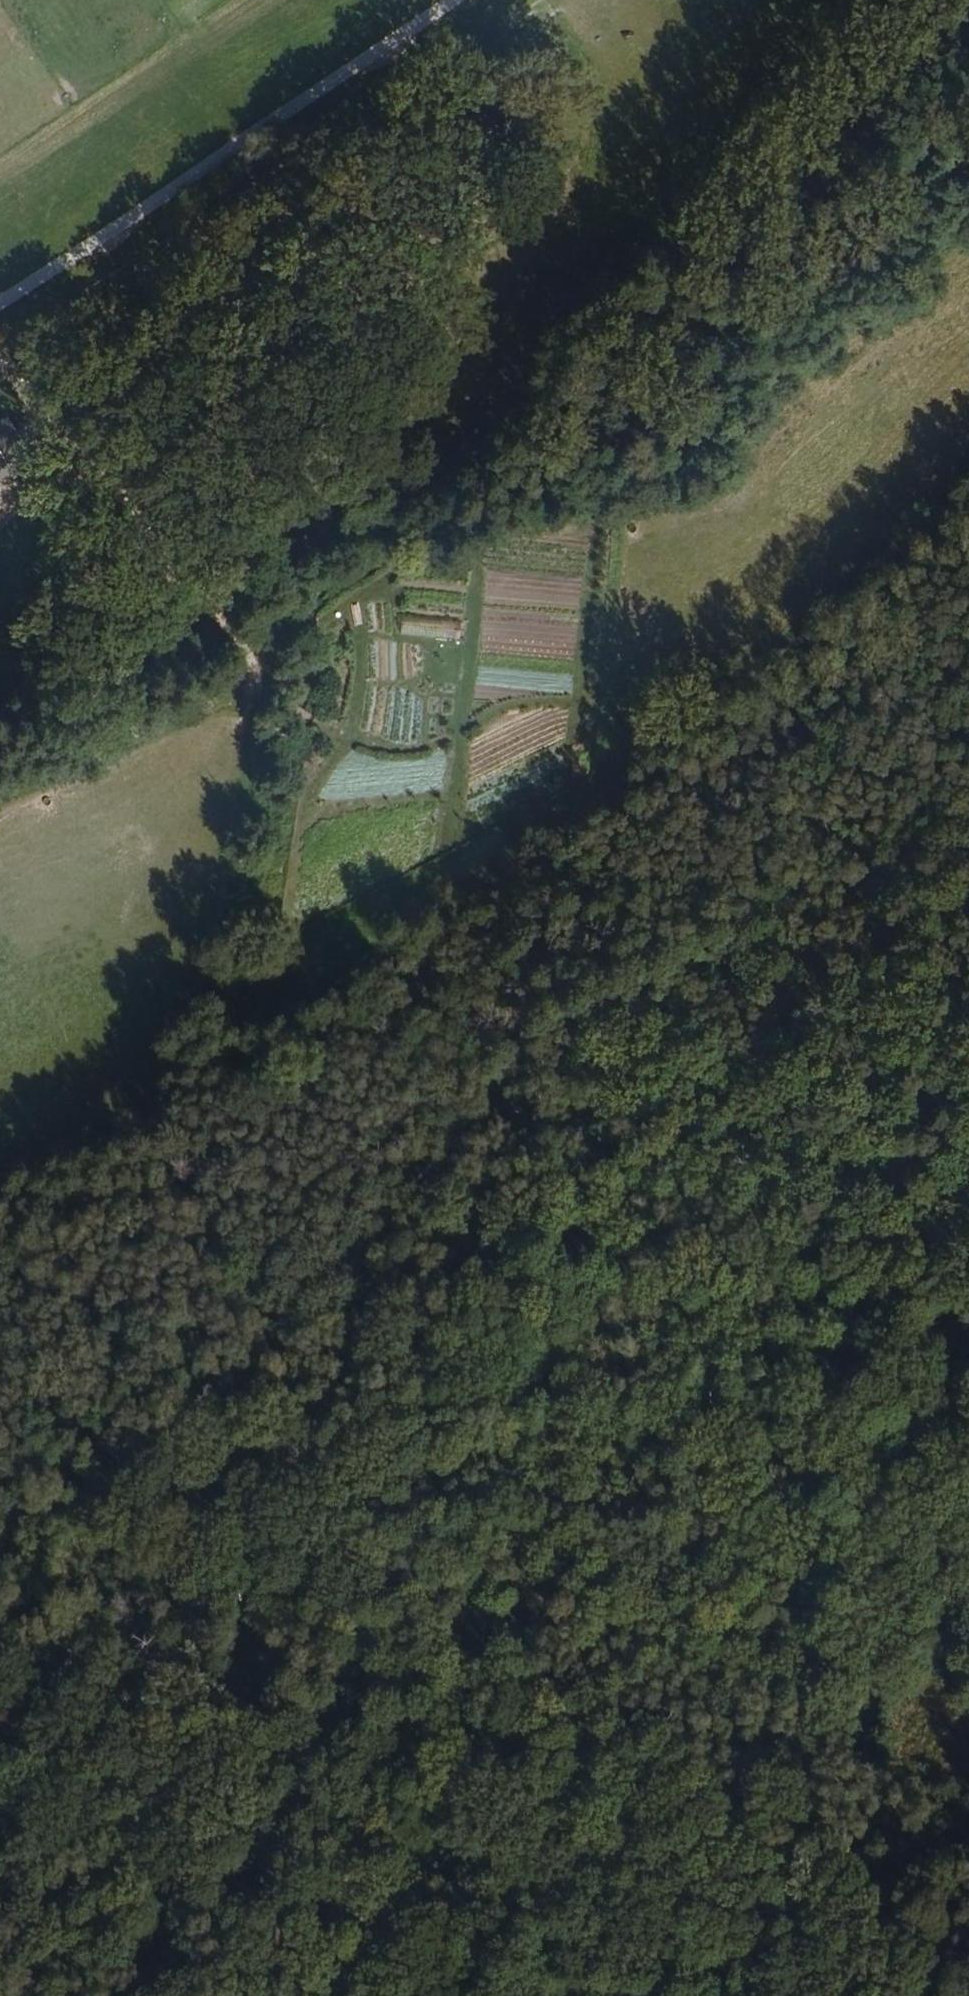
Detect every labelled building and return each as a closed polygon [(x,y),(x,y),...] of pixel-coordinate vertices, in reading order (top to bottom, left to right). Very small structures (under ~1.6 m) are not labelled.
[(0,415),(0,475),(37,452),(10,409),(0,415)]
